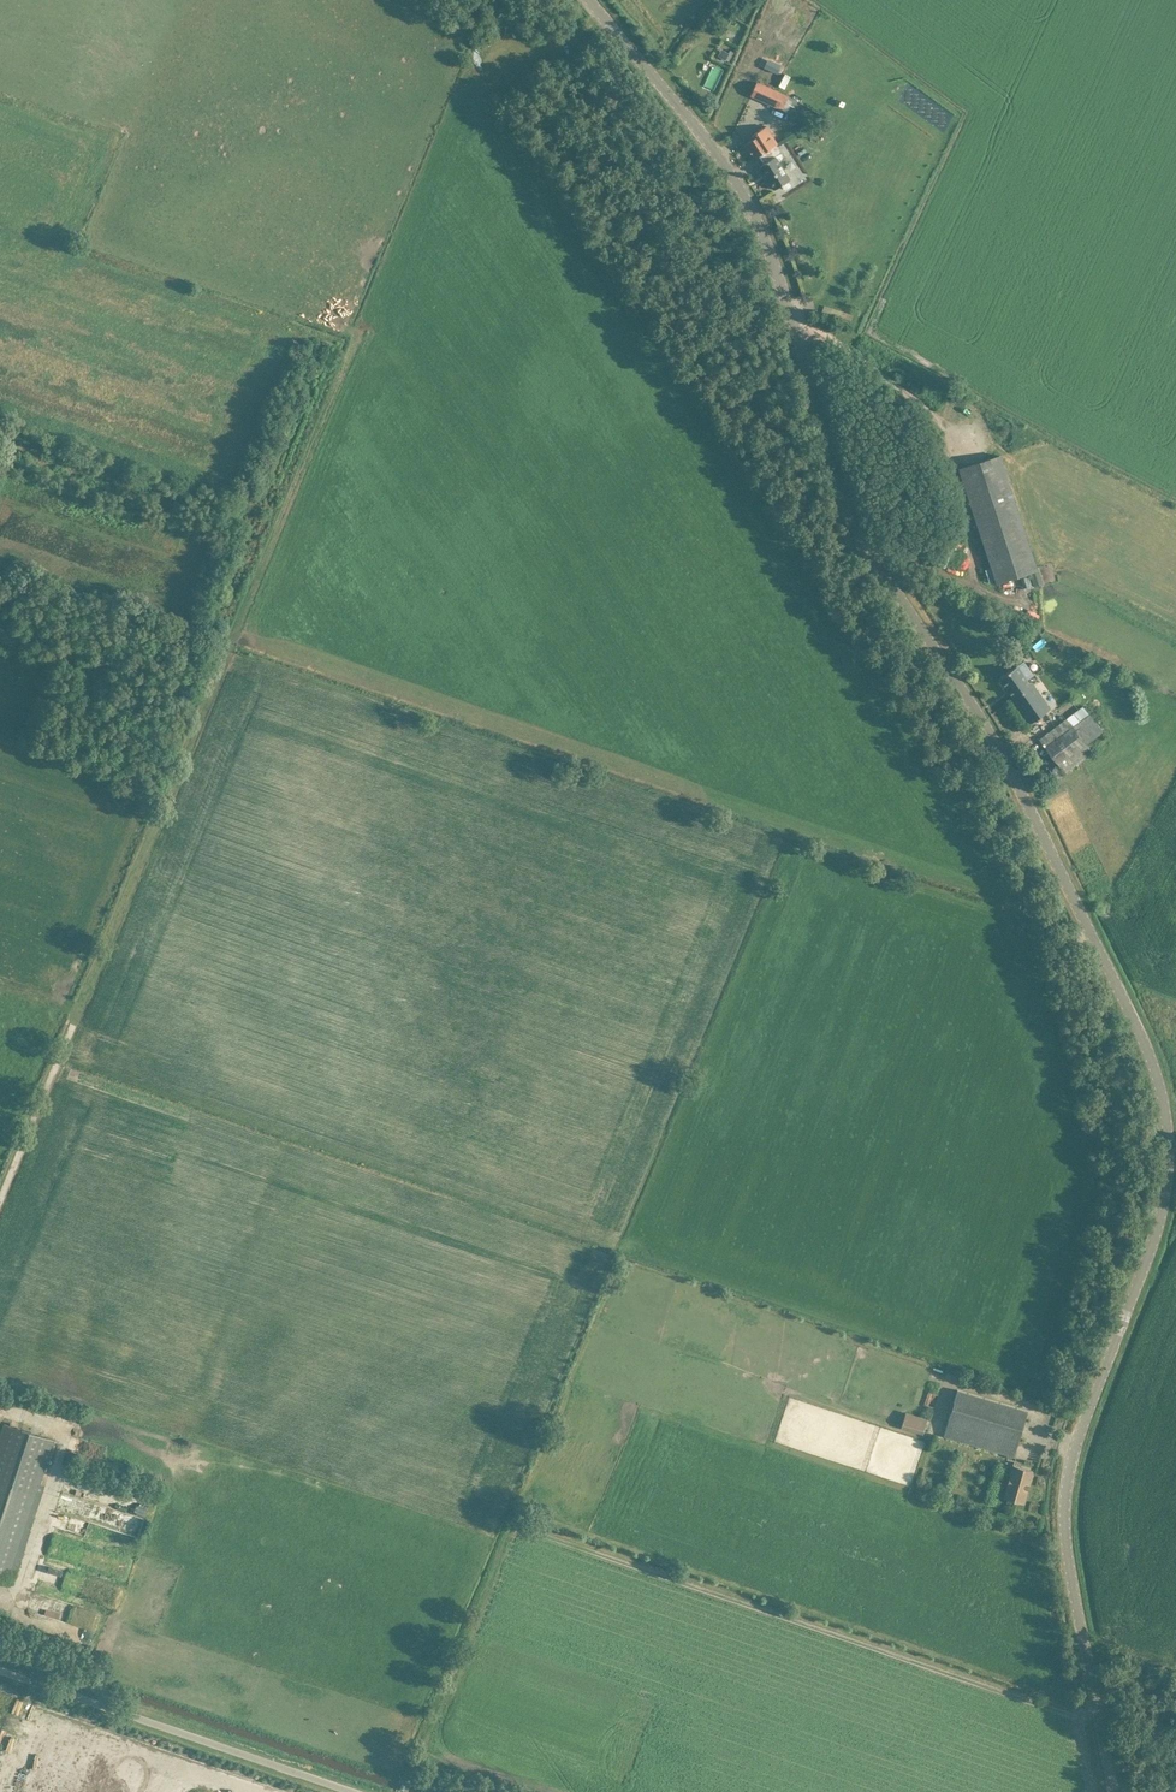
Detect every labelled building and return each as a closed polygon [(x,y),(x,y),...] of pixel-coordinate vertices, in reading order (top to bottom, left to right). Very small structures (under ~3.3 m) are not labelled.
[(765,53),(766,39),(757,39),(756,52),(765,53)] [(722,50),(718,57),(725,60),(729,62),(734,52),(730,50),(729,53),(722,50)] [(785,86),(793,89),(800,75),(792,71),(785,86)] [(757,81),(751,96),(778,109),(778,108),(792,114),(798,102),(785,94),(757,81)] [(755,160),(759,157),(771,150),(770,148),(776,144),(777,144),(766,127),(752,136),(753,139),(745,144),(755,160)] [(771,150),(759,157),(763,164),(759,166),(775,190),(782,185),(784,189),(786,189),(791,185),(791,183),(789,180),(790,179),(779,161),(785,157),(776,144),(770,148),(771,150)] [(1039,568),(1001,454),(959,468),(997,582),(1039,568)] [(1022,626),(1017,635),(1029,641),(1034,632),(1022,626)] [(1034,675),(1024,660),(999,678),(1014,698),(1012,699),(1013,701),(1034,685),(1031,681),(1029,682),(1028,679),(1034,675)] [(1043,715),(1051,709),(1034,685),(1013,701),(1029,723),(1042,714),(1043,715)] [(1083,708),(1053,729),(1040,739),(1065,773),(1093,752),(1087,743),(1103,731),(1083,708)] [(945,1436),(1002,1454),(1014,1457),(1028,1411),(1016,1407),(960,1389),(945,1436)] [(927,1419),(906,1412),(901,1428),(923,1435),(927,1419)] [(0,1445),(0,1582),(7,1585),(9,1577),(15,1579),(33,1525),(28,1523),(41,1485),(55,1440),(7,1425),(0,1445)] [(1013,1465),(1003,1497),(1023,1503),(1033,1471),(1013,1465)] [(1122,1774),(1114,1775),(1117,1791),(1124,1791),(1122,1774)]
